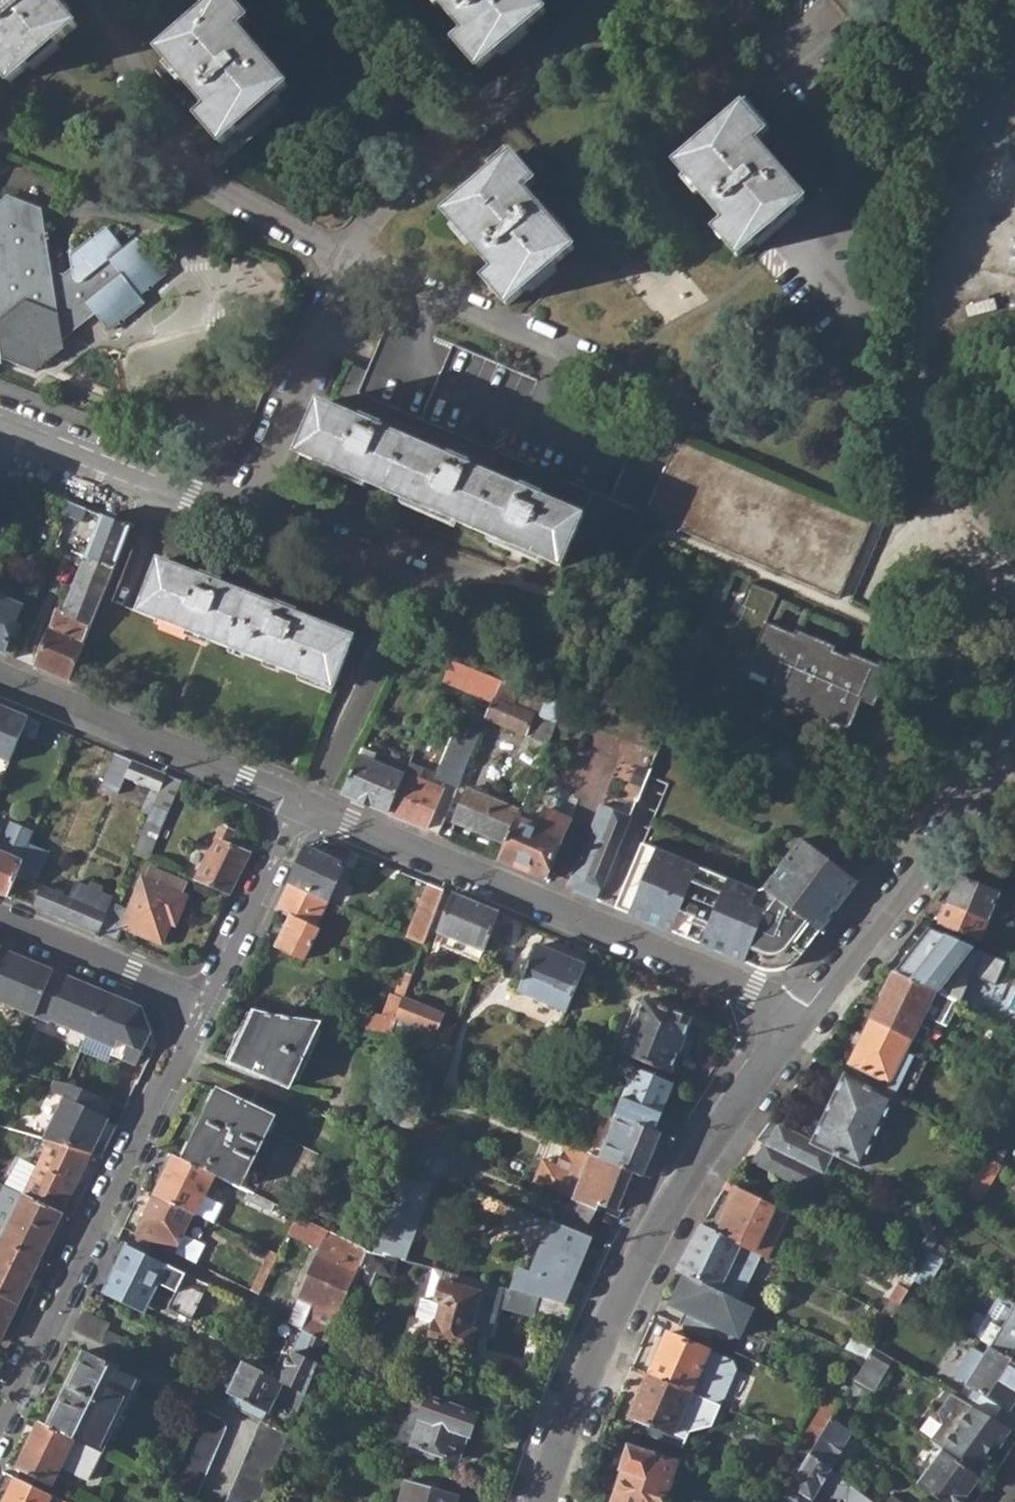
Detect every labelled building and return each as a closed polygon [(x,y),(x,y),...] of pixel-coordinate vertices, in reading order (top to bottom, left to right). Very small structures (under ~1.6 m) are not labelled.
[(13,81),(78,21),(59,0),(0,0),(0,45),(1,45),(0,46),(0,67),(13,81)] [(221,142),(287,82),(238,26),(248,18),(233,0),(218,0),(160,53),(208,109),(198,117),(221,142)] [(486,70),(551,8),(544,0),(439,0),(472,36),(463,46),(486,70)] [(715,228),(739,254),(806,196),(756,139),(765,131),(742,106),(675,163),(724,220),(715,228)] [(483,279),(507,306),(572,247),(523,191),(534,182),(510,155),(444,215),(493,270),(483,279)] [(34,369),(63,347),(61,338),(96,312),(109,328),(144,299),(139,292),(165,271),(135,235),(122,246),(106,226),(68,257),(67,265),(60,271),(49,267),(41,207),(7,195),(0,200),(0,356),(34,369)] [(281,277),(288,290),(293,287),(286,274),(281,277)] [(383,403),(840,596),(871,526),(873,523),(389,315),(364,369),(347,362),(334,395),(378,413),(383,403)] [(302,461),(564,579),(587,528),(325,410),(302,461)] [(65,510),(84,519),(85,515),(90,518),(94,509),(70,499),(65,510)] [(88,555),(116,567),(132,531),(133,526),(106,515),(88,555)] [(84,565),(69,603),(66,610),(93,622),(116,567),(88,555),(87,559),(84,565)] [(78,562),(84,565),(87,559),(81,556),(78,562)] [(137,609),(333,688),(353,638),(158,561),(137,609)] [(768,693),(850,727),(862,698),(875,704),(890,668),(860,655),(858,660),(848,656),(834,650),(836,645),(796,628),(794,633),(767,621),(779,594),(750,582),(725,641),(753,653),(743,677),(770,688),(768,693)] [(0,596),(0,649),(5,651),(22,605),(0,596)] [(63,600),(59,608),(66,610),(69,603),(63,600)] [(70,678),(93,622),(66,610),(59,608),(36,664),(70,678)] [(858,660),(860,655),(850,651),(848,656),(858,660)] [(501,681),(451,660),(450,659),(441,680),(491,699),(493,700),(494,698),(501,681)] [(483,718),(525,737),(533,717),(512,708),(515,699),(542,710),(539,717),(554,723),(561,706),(501,681),(494,698),(493,700),(491,699),(483,718)] [(9,761),(28,716),(0,704),(0,757),(9,761)] [(440,781),(454,787),(470,747),(456,741),(440,781)] [(362,746),(357,756),(372,760),(375,752),(362,746)] [(144,809),(151,813),(167,774),(120,754),(106,787),(123,794),(131,777),(153,786),(144,809)] [(400,774),(372,760),(357,756),(340,792),(385,811),(400,774)] [(385,811),(421,827),(438,788),(415,778),(419,768),(405,763),(400,774),(385,811)] [(649,775),(645,792),(664,797),(668,779),(649,775)] [(465,827),(502,844),(514,817),(516,811),(466,789),(452,818),(467,824),(465,827)] [(613,793),(608,806),(629,816),(635,802),(613,793)] [(594,899),(629,816),(608,806),(599,802),(588,826),(592,828),(579,857),(575,855),(564,879),(568,887),(570,887),(569,889),(594,899)] [(534,826),(514,817),(502,844),(496,858),(542,877),(567,818),(542,807),(534,826)] [(147,821),(138,842),(153,849),(162,826),(147,821)] [(0,851),(0,892),(5,894),(14,873),(28,841),(33,828),(22,824),(8,855),(0,851)] [(196,880),(231,894),(249,852),(230,845),(235,830),(221,825),(196,880)] [(641,843),(612,906),(669,928),(698,940),(754,962),(760,964),(767,966),(776,966),(786,965),(794,962),(800,957),(805,951),(813,941),(859,881),(802,838),(773,878),(767,886),(758,888),(730,877),(641,843)] [(28,841),(14,873),(31,880),(47,848),(28,841)] [(149,859),(153,849),(138,842),(135,853),(149,859)] [(291,881),(328,899),(351,851),(335,844),(329,857),(308,847),(291,881)] [(129,909),(112,901),(98,933),(117,940),(123,925),(153,938),(154,941),(160,943),(164,941),(167,930),(171,923),(175,923),(188,895),(182,892),(187,881),(152,866),(148,877),(144,876),(129,909)] [(949,901),(987,918),(1000,892),(1001,890),(961,873),(949,901)] [(30,904),(98,933),(112,901),(113,897),(77,881),(70,897),(39,883),(30,904)] [(276,945),(305,958),(319,930),(315,928),(328,899),(291,881),(277,910),(290,917),(276,945)] [(408,937),(425,945),(444,890),(429,883),(408,937)] [(438,931),(484,950),(499,913),(453,894),(438,931)] [(987,918),(949,901),(946,900),(937,920),(979,940),(987,918)] [(924,923),(920,933),(928,937),(933,927),(924,923)] [(920,933),(900,974),(926,986),(948,996),(959,1001),(960,1002),(973,974),(996,985),(1007,962),(984,951),(933,927),(928,937),(920,933)] [(519,991),(566,1011),(587,964),(539,945),(519,991)] [(3,948),(0,955),(0,1001),(37,1015),(55,970),(3,948)] [(106,990),(55,970),(37,1015),(52,1022),(53,1020),(88,1034),(106,990)] [(919,1022),(923,1013),(947,1025),(959,1001),(948,996),(926,986),(900,974),(894,971),(870,1017),(910,1038),(921,1043),(929,1027),(919,1022)] [(142,1005),(106,990),(88,1034),(88,1035),(116,1047),(113,1054),(138,1064),(153,1033),(142,1005)] [(397,1018),(436,1033),(444,1012),(405,998),(398,1016),(397,1018)] [(612,1048),(671,1072),(693,1018),(646,999),(644,1003),(637,1000),(632,1015),(627,1012),(612,1048)] [(231,1062),(290,1085),(321,1021),(256,1010),(231,1062)] [(367,1029),(393,1031),(397,1018),(398,1016),(369,1013),(367,1029)] [(849,1063),(889,1083),(910,1093),(925,1063),(904,1052),(910,1038),(870,1017),(849,1063)] [(543,1064),(555,1069),(560,1058),(548,1053),(543,1064)] [(619,1116),(655,1131),(675,1083),(635,1066),(616,1114),(619,1116)] [(765,1145),(821,1173),(831,1154),(859,1169),(896,1098),(884,1092),(848,1073),(810,1143),(777,1127),(765,1145)] [(73,1083),(57,1081),(52,1092),(66,1098),(45,1140),(50,1141),(94,1153),(111,1118),(106,1116),(114,1101),(73,1083)] [(910,1093),(889,1083),(884,1092),(896,1098),(905,1102),(910,1093)] [(219,1089),(185,1159),(216,1174),(249,1190),(276,1203),(293,1210),(320,1152),(269,1128),(275,1116),(219,1089)] [(655,1131),(619,1116),(616,1114),(610,1112),(591,1154),(601,1159),(633,1172),(644,1175),(662,1134),(655,1131)] [(974,1151),(987,1159),(995,1146),(981,1140),(974,1151)] [(25,1195),(63,1214),(94,1153),(50,1141),(25,1195)] [(601,1202),(618,1210),(633,1172),(601,1159),(591,1154),(590,1154),(567,1144),(556,1167),(546,1162),(542,1170),(539,1169),(533,1183),(577,1201),(598,1210),(601,1202)] [(752,1163),(812,1194),(821,1173),(765,1145),(752,1163)] [(197,1213),(216,1174),(185,1159),(174,1154),(155,1193),(194,1213),(197,1213)] [(967,1194),(981,1202),(1001,1167),(987,1159),(967,1194)] [(422,1186),(425,1181),(429,1171),(409,1163),(402,1178),(422,1186)] [(402,1178),(382,1230),(411,1241),(432,1184),(425,1181),(422,1186),(402,1178)] [(764,1256),(769,1258),(790,1214),(737,1188),(714,1232),(742,1246),(764,1256)] [(4,1241),(42,1259),(63,1214),(25,1195),(13,1190),(9,1197),(21,1202),(2,1241),(4,1241)] [(276,1203),(249,1190),(246,1197),(272,1210),(276,1203)] [(136,1234),(175,1252),(185,1231),(194,1213),(155,1193),(136,1234)] [(567,1227),(588,1235),(598,1210),(577,1201),(567,1227)] [(517,1212),(515,1226),(538,1230),(540,1216),(517,1212)] [(524,1292),(559,1302),(566,1305),(572,1290),(593,1238),(588,1235),(567,1227),(553,1221),(524,1292)] [(300,1296),(332,1311),(340,1315),(368,1246),(319,1223),(314,1234),(324,1239),(300,1296)] [(703,1225),(678,1269),(687,1273),(711,1286),(719,1289),(731,1296),(742,1301),(764,1256),(742,1246),(714,1232),(703,1225)] [(936,1229),(910,1272),(919,1277),(933,1253),(941,1240),(945,1234),(936,1229)] [(404,1256),(411,1241),(382,1230),(376,1248),(404,1256)] [(205,1242),(185,1231),(175,1252),(196,1261),(205,1242)] [(4,1241),(0,1249),(0,1295),(19,1304),(42,1259),(4,1241)] [(127,1242),(102,1294),(145,1314),(160,1283),(176,1290),(168,1307),(192,1319),(210,1282),(127,1242)] [(251,1288),(261,1293),(280,1252),(271,1248),(251,1288)] [(945,1260),(933,1253),(919,1277),(915,1283),(927,1290),(945,1260)] [(429,1298),(437,1301),(448,1270),(439,1267),(429,1298)] [(524,1292),(448,1270),(437,1301),(443,1303),(432,1340),(471,1352),(478,1328),(472,1326),(476,1313),(498,1319),(501,1306),(567,1325),(575,1307),(566,1305),(559,1302),(524,1292)] [(731,1296),(719,1289),(711,1286),(687,1273),(672,1304),(687,1311),(680,1326),(688,1330),(710,1341),(713,1335),(719,1340),(727,1342),(741,1338),(744,1339),(758,1309),(742,1301),(731,1296)] [(889,1303),(900,1308),(908,1296),(913,1287),(907,1283),(903,1289),(898,1287),(889,1303)] [(1,1342),(19,1304),(0,1295),(0,1341),(1,1342)] [(971,1333),(983,1341),(991,1347),(1014,1360),(1014,1307),(1003,1300),(988,1324),(980,1318),(971,1333)] [(332,1311),(327,1323),(335,1326),(340,1315),(332,1311)] [(309,1313),(303,1326),(306,1326),(329,1338),(335,1326),(327,1323),(309,1313)] [(494,1333),(498,1319),(476,1313),(472,1326),(478,1328),(494,1333)] [(73,1329),(101,1342),(107,1329),(80,1315),(73,1329)] [(280,1377),(307,1391),(318,1364),(328,1340),(329,1338),(306,1326),(280,1377)] [(650,1374),(703,1397),(714,1403),(715,1400),(723,1398),(736,1370),(734,1361),(711,1351),(668,1332),(650,1374)] [(895,1360),(923,1377),(933,1361),(885,1333),(875,1349),(891,1358),(895,1360)] [(328,1340),(318,1364),(325,1367),(326,1362),(330,1364),(340,1343),(328,1340)] [(991,1347),(969,1384),(1011,1410),(1014,1404),(1014,1360),(991,1347)] [(857,1383),(876,1394),(884,1379),(881,1377),(891,1358),(875,1349),(868,1363),(857,1383)] [(47,1427),(102,1452),(133,1391),(136,1393),(143,1377),(85,1350),(47,1427)] [(881,1377),(884,1379),(895,1360),(891,1358),(881,1377)] [(229,1391),(269,1410),(276,1398),(299,1409),(307,1391),(280,1377),(243,1360),(229,1391)] [(633,1416),(675,1434),(681,1422),(686,1423),(691,1409),(698,1410),(703,1397),(650,1374),(633,1416)] [(435,1378),(429,1396),(412,1444),(455,1458),(463,1432),(470,1435),(477,1413),(472,1411),(478,1393),(435,1378)] [(398,1437),(412,1444),(429,1396),(414,1390),(398,1437)] [(1013,1429),(952,1394),(939,1411),(942,1424),(930,1440),(934,1444),(944,1451),(977,1476),(991,1458),(993,1458),(987,1454),(995,1444),(1001,1449),(1013,1429)] [(806,1444),(817,1449),(834,1421),(843,1406),(832,1400),(806,1444)] [(168,1484),(196,1498),(227,1426),(227,1421),(222,1416),(202,1407),(168,1484)] [(269,1480),(289,1434),(289,1431),(263,1419),(227,1501),(260,1501),(269,1480)] [(813,1457),(830,1470),(851,1433),(834,1421),(817,1449),(813,1457)] [(16,1467),(53,1485),(60,1468),(88,1482),(102,1452),(47,1427),(38,1423),(16,1467)] [(921,1461),(931,1469),(944,1451),(934,1444),(921,1461)] [(1001,1449),(995,1444),(987,1454),(993,1458),(1001,1449)] [(679,1464),(632,1447),(624,1470),(629,1471),(618,1501),(666,1501),(679,1464)] [(944,1451),(931,1469),(919,1484),(944,1501),(962,1501),(980,1478),(977,1476),(944,1451)] [(841,1478),(830,1470),(813,1457),(792,1492),(788,1500),(786,1501),(827,1501),(841,1478)] [(16,1478),(4,1501),(67,1501),(16,1478)] [(461,1494),(407,1479),(400,1501),(458,1501),(461,1494)] [(260,1501),(277,1501),(284,1485),(269,1480),(260,1501)] [(770,1493),(788,1500),(792,1492),(773,1484),(770,1493)]
